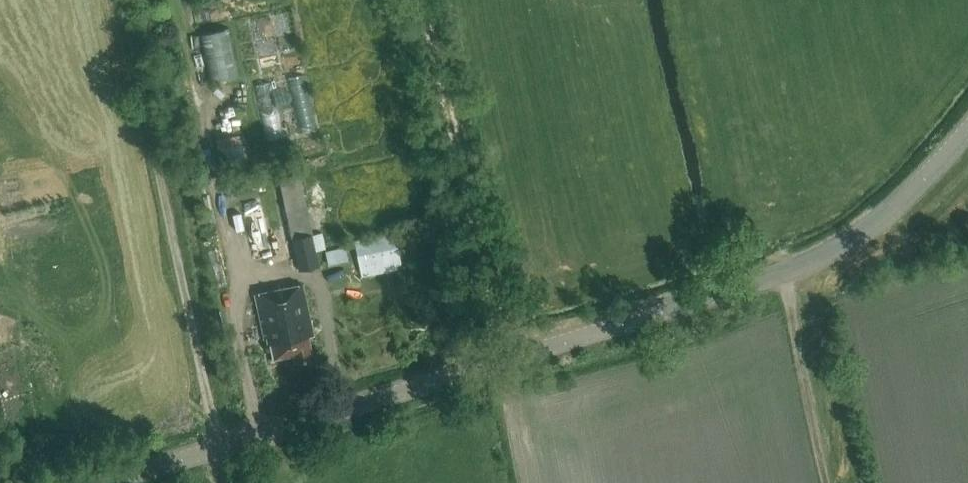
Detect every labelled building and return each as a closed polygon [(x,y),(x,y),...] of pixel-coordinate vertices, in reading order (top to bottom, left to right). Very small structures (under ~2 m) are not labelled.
[(202,31),(211,79),(238,74),(229,26),(202,31)] [(300,130),(320,126),(308,72),(289,76),(300,130)] [(265,130),(282,128),(277,80),(260,82),(265,130)] [(279,181),(299,270),(318,266),(315,251),(325,249),(322,232),(312,234),(300,177),(279,181)] [(355,240),(362,276),(402,267),(394,232),(355,240)] [(348,259),(345,247),(325,251),(328,264),(348,259)] [(295,362),(313,359),(308,336),(313,335),(303,286),(257,296),(265,338),(267,338),(268,344),(270,344),(274,359),(293,355),(295,362)]
